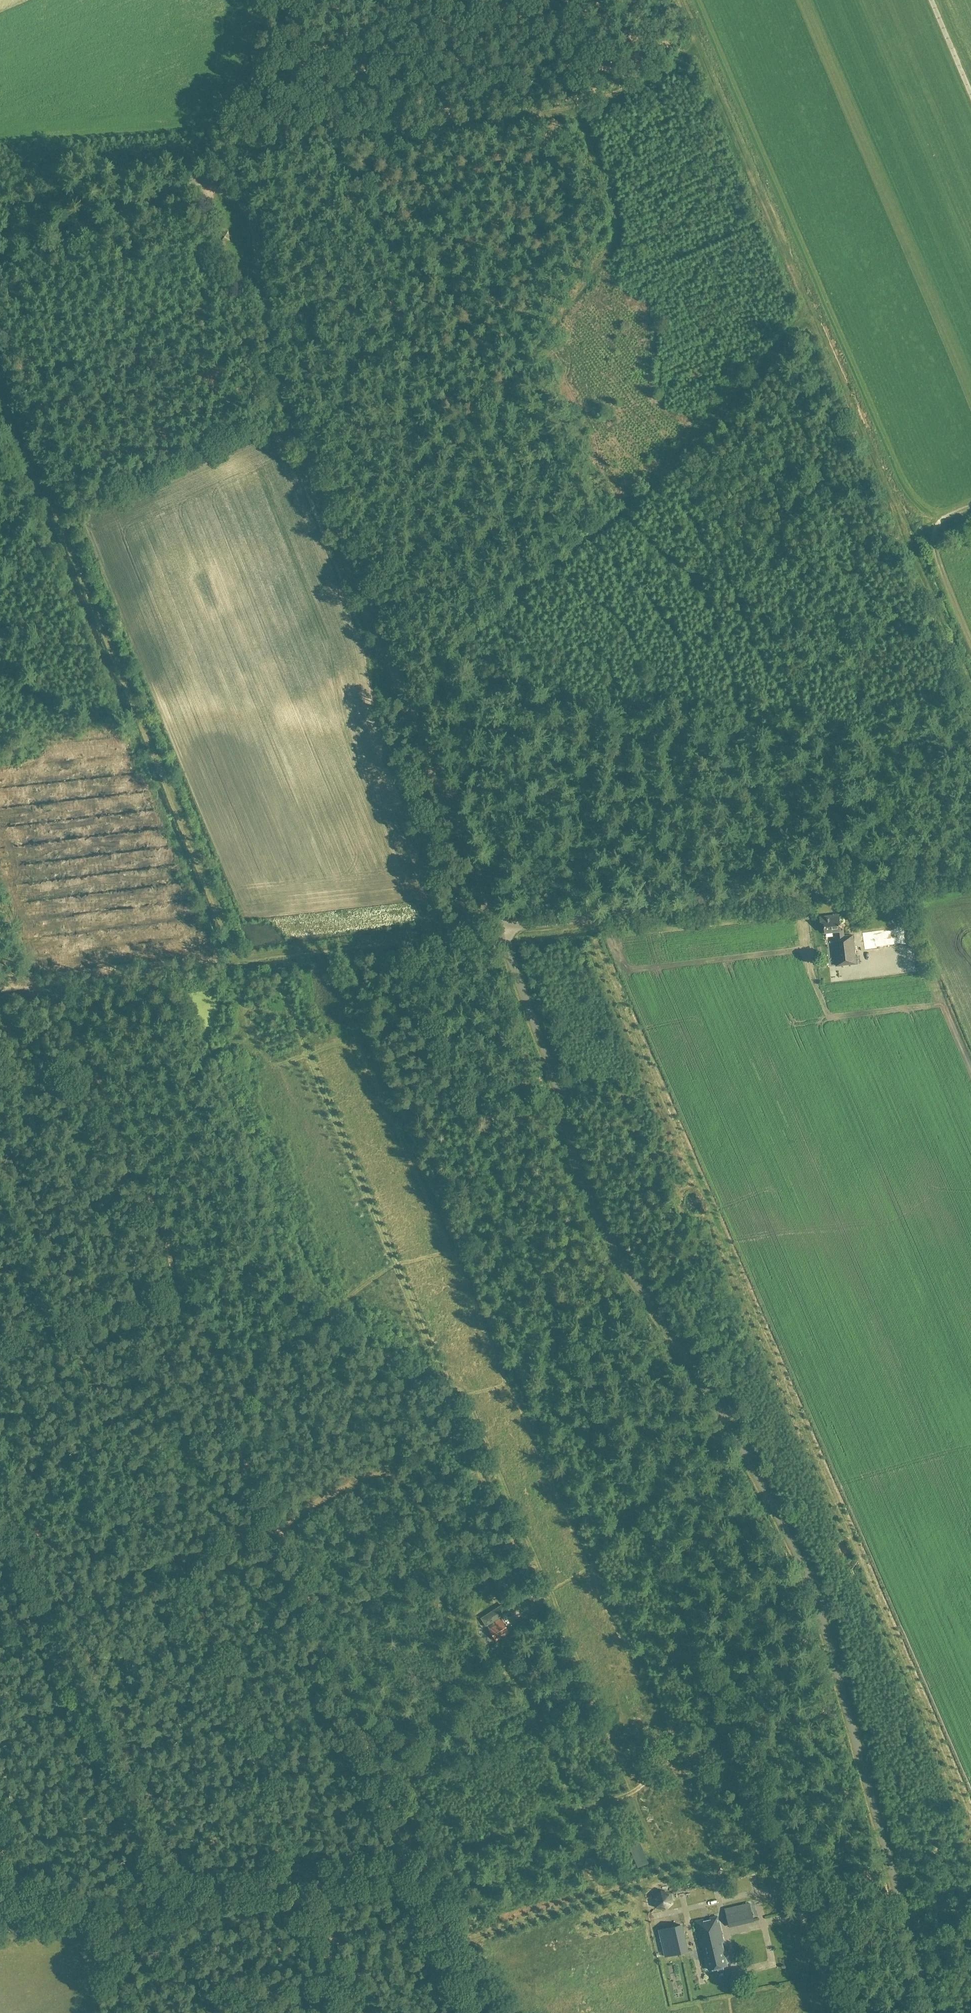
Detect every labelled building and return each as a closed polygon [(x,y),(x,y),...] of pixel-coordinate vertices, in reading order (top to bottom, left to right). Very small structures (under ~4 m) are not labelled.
[(821,925),(824,925),(825,933),(835,932),(836,937),(833,938),(837,966),(856,963),(853,935),(844,936),(843,930),(840,931),(839,919),(832,919),(831,916),(820,917),(821,925)] [(903,928),(863,933),(865,950),(905,944),(903,928)] [(490,1630),(497,1641),(509,1632),(501,1619),(494,1623),(496,1626),(490,1630)] [(657,1906),(665,1908),(666,1908),(671,1903),(672,1902),(670,1894),(669,1894),(662,1892),(661,1892),(655,1897),(655,1898),(657,1906)] [(746,1921),(753,1919),(750,1905),(749,1905),(750,1909),(744,1911),(746,1921)] [(725,1910),(729,1925),(736,1923),(733,1913),(727,1915),(726,1910),(725,1910)] [(703,1920),(696,1921),(702,1947),(703,1946),(709,1970),(727,1965),(722,1942),(723,1942),(718,1921),(717,1922),(716,1920),(718,1919),(717,1916),(710,1918),(710,1919),(703,1921),(703,1920)] [(681,1925),(659,1930),(665,1956),(687,1951),(681,1925)]
